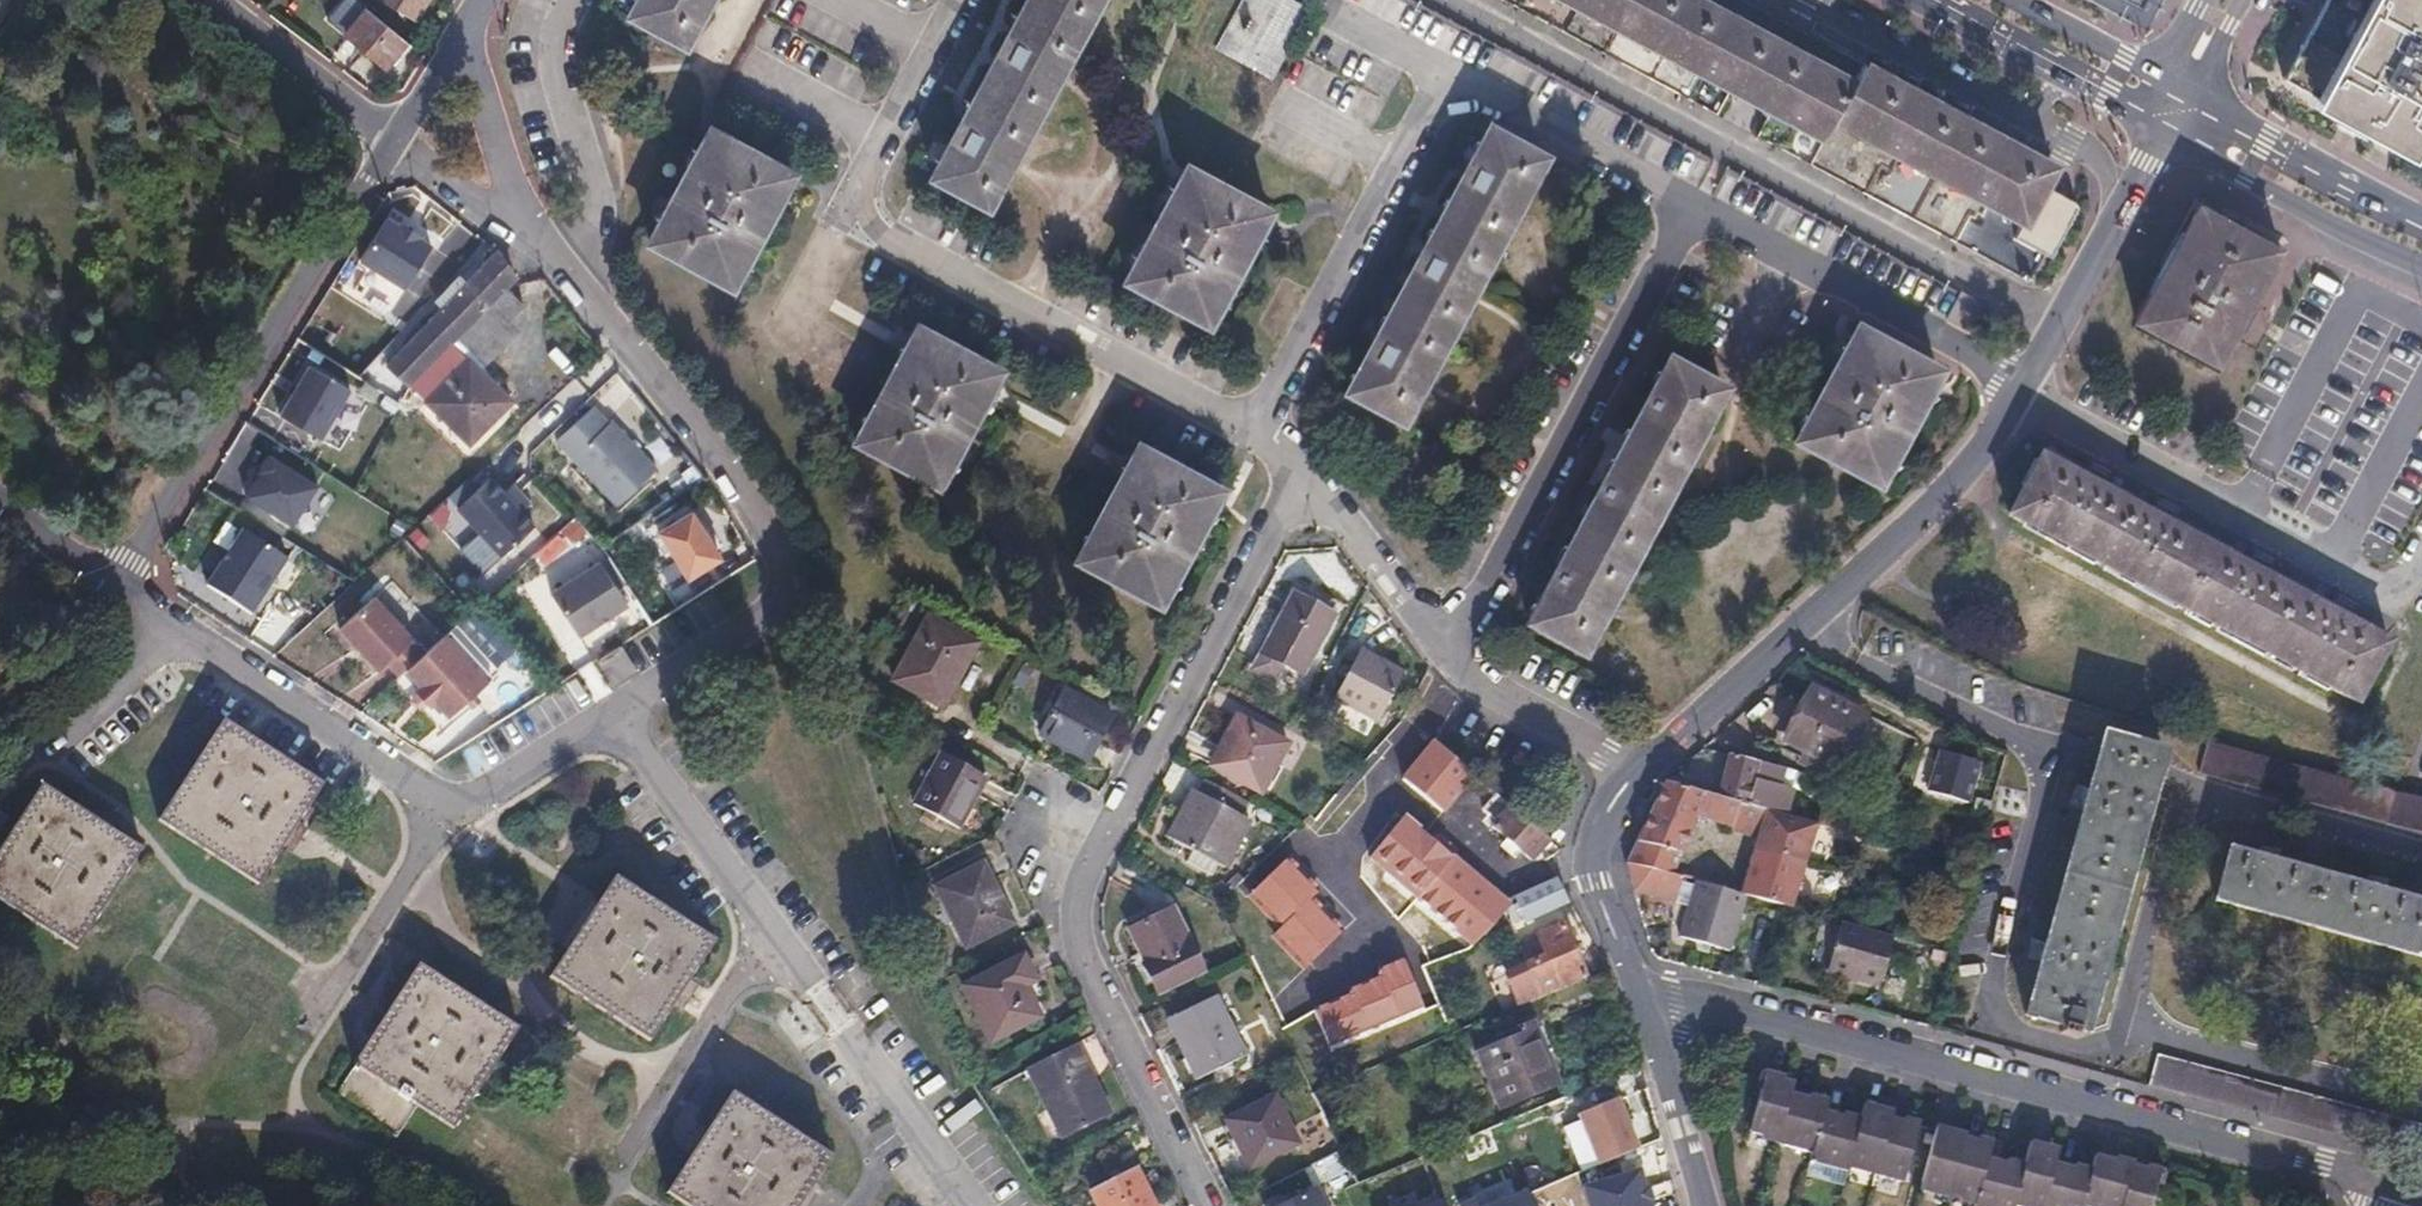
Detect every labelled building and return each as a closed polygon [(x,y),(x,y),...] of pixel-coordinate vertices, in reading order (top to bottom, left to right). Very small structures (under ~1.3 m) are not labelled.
[(18,0),(0,0),(0,24),(18,0)] [(413,21),(426,0),(378,0),(413,21)] [(631,19),(685,48),(710,0),(640,0),(631,19)] [(931,177),(986,206),(1095,0),(1025,0),(931,177)] [(1287,0),(1246,0),(1221,49),(1271,75),(1309,1),(1306,0),(1303,0),(1299,6),(1287,0)] [(1714,112),(1729,84),(1755,98),(1774,108),(1759,137),(2029,282),(2044,254),(2051,258),(2081,203),(2045,183),(2054,166),(2028,152),(2002,138),(1976,124),(1950,110),(1924,96),(1872,68),(1825,44),(1794,26),(1753,5),(1744,0),(1505,0),(1714,112)] [(2134,12),(2141,0),(2111,0),(2134,12)] [(2314,22),(2290,66),(2281,83),(2344,117),(2402,147),(2421,110),(2421,0),(2326,0),(2314,22)] [(408,42),(369,10),(348,36),(387,68),(408,42)] [(2402,147),(2408,150),(2418,130),(2421,122),(2421,110),(2402,147)] [(795,176),(712,131),(652,242),(733,288),(795,176)] [(1543,165),(1489,135),(1348,399),(1403,429),(1543,165)] [(1727,164),(1711,194),(1973,334),(1989,304),(1727,164)] [(1270,210),(1187,166),(1126,281),(1208,325),(1270,210)] [(2280,246),(2202,204),(2139,316),(2219,358),(2233,333),(2280,246)] [(435,250),(390,223),(363,268),(410,296),(435,250)] [(436,304),(442,309),(387,367),(411,390),(454,346),(492,305),(507,291),(515,282),(496,252),(461,289),(455,284),(436,304)] [(507,291),(492,305),(511,324),(526,309),(507,291)] [(511,324),(492,305),(454,346),(471,363),(511,324)] [(1940,379),(1857,334),(1796,448),(1877,491),(1940,379)] [(999,380),(917,335),(857,450),(939,495),(999,380)] [(454,346),(411,390),(469,446),(512,403),(471,363),(454,346)] [(1724,393),(1669,364),(1530,631),(1585,660),(1724,393)] [(352,394),(311,371),(282,422),(325,445),(352,394)] [(555,439),(616,507),(656,472),(611,422),(609,424),(592,406),(555,439)] [(1221,499),(1139,453),(1075,567),(1158,612),(1221,499)] [(2041,455),(2009,513),(2355,703),(2386,644),(2041,455)] [(323,491),(271,458),(246,503),(295,534),(323,491)] [(533,524),(489,476),(457,506),(501,554),(533,524)] [(690,510),(657,530),(688,577),(721,556),(690,510)] [(292,567),(242,535),(207,590),(254,626),(292,567)] [(597,560),(550,592),(578,635),(625,602),(597,560)] [(1328,610),(1288,589),(1254,648),(1294,671),(1328,610)] [(424,650),(373,594),(338,625),(376,668),(385,660),(397,673),(404,667),(424,650)] [(976,640),(927,612),(887,682),(937,709),(976,640)] [(447,714),(470,693),(497,668),(455,622),(424,650),(404,667),(408,671),(419,683),(414,688),(427,703),(433,698),(447,714)] [(617,644),(593,659),(609,684),(633,669),(617,644)] [(1398,674),(1357,652),(1330,701),(1372,723),(1398,674)] [(1104,711),(1057,685),(1033,730),(1080,755),(1104,711)] [(470,693),(447,714),(452,719),(475,698),(470,693)] [(1807,693),(1779,742),(1832,770),(1858,721),(1807,693)] [(1223,728),(1230,732),(1213,765),(1257,789),(1285,738),(1233,710),(1223,728)] [(162,818),(259,880),(323,782),(224,721),(162,818)] [(1230,732),(1223,728),(1206,761),(1213,765),(1230,732)] [(2164,757),(2102,739),(2097,759),(2091,779),(2152,797),(2157,779),(2164,757)] [(1431,741),(1400,779),(1418,794),(1382,836),(1332,794),(1311,819),(1376,873),(1380,869),(1443,921),(1447,915),(1468,932),(1471,927),(1481,935),(1500,911),(1505,904),(1501,901),(1416,828),(1434,807),(1439,811),(1457,790),(1494,821),(1489,827),(1503,839),(1498,845),(1508,853),(1514,848),(1527,859),(1545,838),(1431,741)] [(2201,777),(2421,829),(2421,798),(2393,792),(2337,780),(2324,775),(2210,745),(2201,777)] [(980,775),(936,749),(908,801),(953,826),(980,775)] [(1969,811),(1979,760),(1935,751),(1925,802),(1969,811)] [(1779,769),(1726,755),(1712,797),(1738,803),(1766,810),(1782,815),(1788,791),(1775,787),(1779,769)] [(2152,797),(2091,779),(2025,1017),(2084,1035),(2152,797)] [(1196,794),(1191,792),(1165,842),(1184,852),(1180,861),(1206,875),(1211,865),(1220,870),(1246,820),(1236,815),(1243,801),(1203,780),(1196,794)] [(1712,797),(1663,784),(1626,862),(1670,874),(1692,818),(1731,829),(1738,803),(1712,797)] [(78,947),(141,848),(40,785),(0,850),(0,901),(78,947)] [(1766,810),(1738,803),(1731,829),(1757,836),(1766,810)] [(1842,815),(1817,808),(1812,822),(1819,824),(1839,829),(1842,815)] [(1766,810),(1757,836),(1738,893),(1745,895),(1779,904),(1791,908),(1819,824),(1812,822),(1782,815),(1766,810)] [(2213,903),(2421,961),(2421,908),(2230,855),(2213,903)] [(982,859),(933,881),(962,943),(1010,920),(982,859)] [(1626,862),(1625,863),(1631,892),(1672,903),(1679,877),(1670,874),(1626,862)] [(707,941),(610,879),(548,977),(646,1039),(707,941)] [(1555,880),(1517,895),(1528,921),(1566,906),(1555,880)] [(1738,893),(1693,881),(1678,936),(1730,952),(1745,895),(1738,893)] [(1171,909),(1132,929),(1148,964),(1144,966),(1157,995),(1202,972),(1171,909)] [(1893,936),(1840,921),(1826,971),(1879,986),(1893,936)] [(1538,943),(1519,951),(1541,995),(1583,977),(1561,924),(1535,936),(1538,943)] [(1524,965),(1503,974),(1516,1005),(1539,996),(1541,995),(1519,951),(1518,951),(1524,965)] [(1019,952),(958,982),(983,1036),(1035,1013),(1027,995),(1020,981),(1030,976),(1019,952)] [(514,1027),(416,966),(333,1103),(397,1144),(419,1108),(453,1128),(514,1027)] [(1030,976),(1020,981),(1027,995),(1037,991),(1030,976)] [(1210,987),(1165,1009),(1196,1076),(1241,1053),(1210,987)] [(1489,1046),(1471,1054),(1494,1106),(1550,1083),(1542,1065),(1535,1048),(1547,1043),(1537,1022),(1526,1027),(1525,1024),(1515,1028),(1511,1019),(1489,1028),(1493,1037),(1499,1035),(1502,1041),(1489,1046)] [(1499,1035),(1493,1037),(1487,1040),(1489,1046),(1502,1041),(1499,1035)] [(1547,1043),(1535,1048),(1542,1065),(1554,1060),(1547,1043)] [(1071,1045),(1023,1068),(1055,1133),(1102,1111),(1071,1045)] [(2147,1082),(2421,1158),(2421,1130),(2156,1054),(2147,1082)] [(1767,1076),(1762,1094),(1751,1132),(1779,1141),(1792,1094),(1794,1083),(1767,1076)] [(1271,1094),(1223,1118),(1246,1165),(1295,1143),(1271,1094)] [(1829,1105),(1792,1094),(1779,1141),(1778,1144),(1814,1156),(1827,1113),(1829,1105)] [(735,1099),(671,1197),(686,1205),(802,1205),(832,1160),(735,1099)] [(1576,1115),(1592,1175),(1638,1162),(1621,1103),(1576,1115)] [(1867,1108),(1863,1123),(1851,1166),(1875,1174),(1891,1117),(1892,1115),(1867,1108)] [(1863,1123),(1827,1113),(1814,1156),(1812,1163),(1849,1174),(1851,1166),(1863,1123)] [(1919,1126),(1891,1117),(1875,1174),(1874,1176),(1903,1184),(1919,1126)] [(1964,1139),(1936,1131),(1921,1184),(1949,1193),(1964,1139)] [(1990,1146),(1964,1139),(1949,1193),(1975,1200),(1987,1159),(1990,1146)] [(2022,1168),(2012,1201),(2029,1205),(2040,1205),(2052,1163),(2054,1152),(2028,1145),(2022,1168)] [(2088,1173),(2080,1203),(2089,1205),(2121,1205),(2132,1165),(2094,1153),(2088,1173)] [(1987,1159),(1975,1200),(1974,1205),(2011,1205),(2012,1201),(2022,1168),(1987,1159)] [(2052,1163),(2040,1205),(2079,1205),(2080,1203),(2088,1173),(2052,1163)] [(1084,1185),(1094,1205),(1149,1205),(1129,1164),(1084,1185)] [(2132,1165),(2121,1205),(2152,1205),(2160,1173),(2132,1165)] [(1278,1205),(1319,1205),(1311,1191),(1278,1205)] [(1528,1196),(1501,1205),(1532,1205),(1528,1196)]
